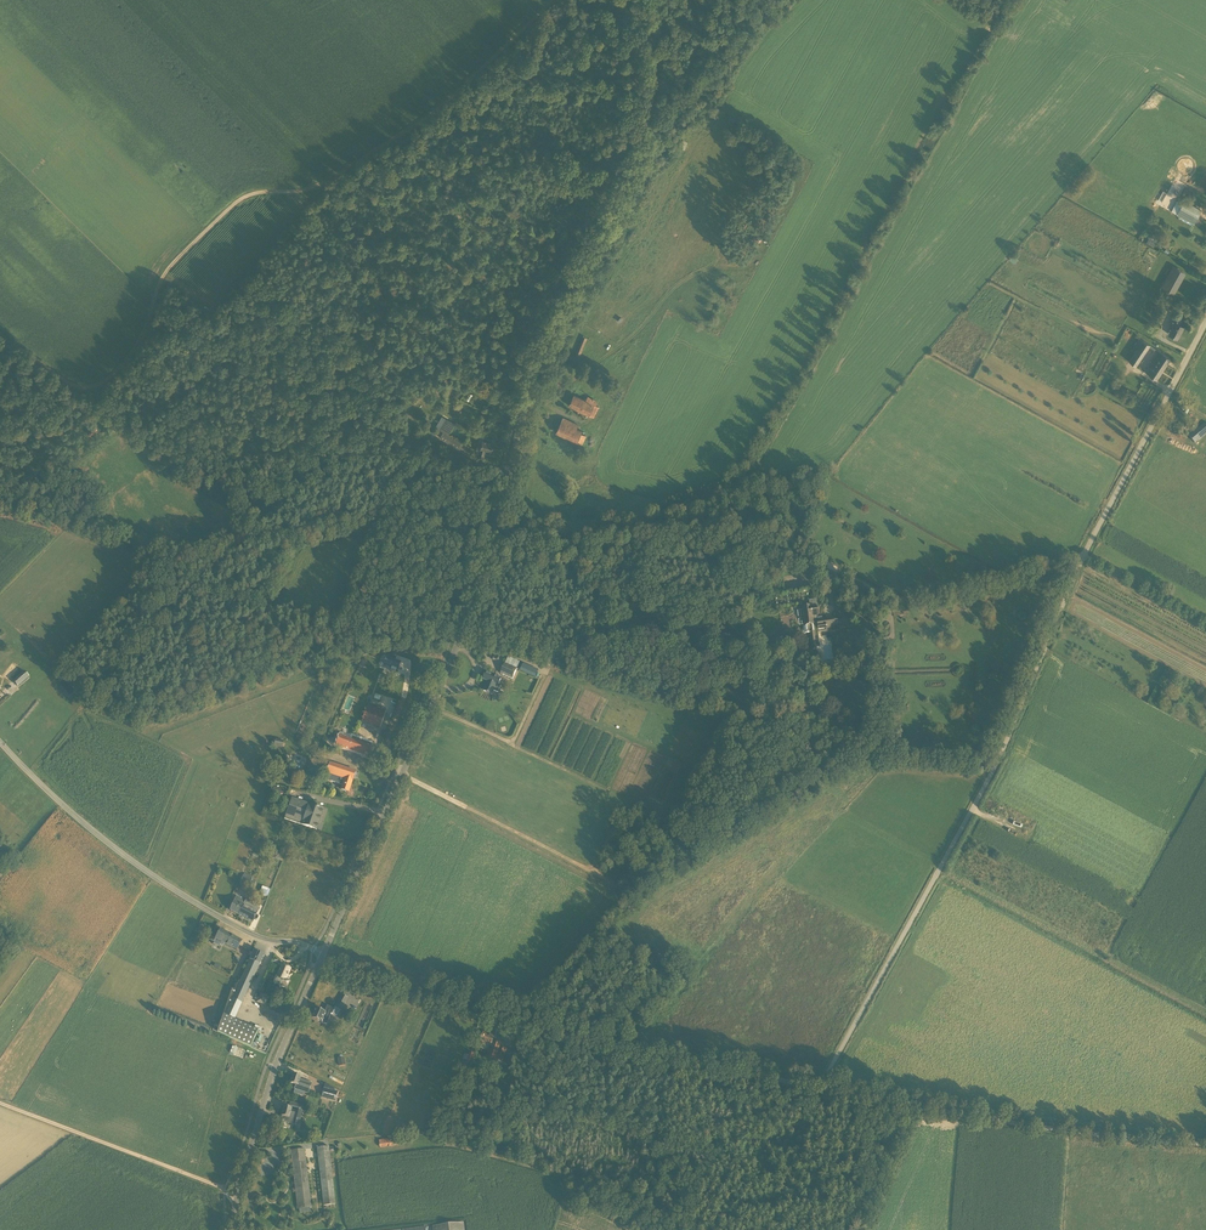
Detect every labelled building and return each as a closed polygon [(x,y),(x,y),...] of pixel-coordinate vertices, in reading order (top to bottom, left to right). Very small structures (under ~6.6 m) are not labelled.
[(1182,203),(1178,201),(1172,212),(1177,214),(1176,215),(1194,224),(1202,210),(1184,200),(1182,203)] [(1156,241),(1149,238),(1146,243),(1153,247),(1156,241)] [(1173,295),(1184,272),(1171,266),(1160,288),(1173,295)] [(1182,320),(1175,316),(1172,321),(1175,323),(1169,334),(1178,339),(1184,327),(1179,325),(1182,320)] [(581,353),(588,338),(583,336),(576,351),(581,353)] [(1136,366),(1150,345),(1143,340),(1129,361),(1136,366)] [(1171,359),(1162,353),(1148,374),(1157,380),(1171,359)] [(593,417),(598,406),(595,405),(596,401),(588,397),(586,401),(574,395),(569,405),(593,417)] [(439,437),(453,445),(458,448),(461,443),(448,435),(455,424),(446,418),(439,429),(442,431),(439,437)] [(577,429),(578,426),(562,418),(556,432),(582,445),(586,436),(581,433),(582,431),(577,429)] [(93,425),(86,431),(90,435),(97,429),(93,425)] [(1190,438),(1195,443),(1205,434),(1205,425),(1190,438)] [(477,456),(484,458),(485,452),(486,452),(486,450),(492,451),(493,447),(494,444),(493,444),(494,443),(490,442),(492,437),(485,435),(483,440),(480,452),(478,451),(477,456)] [(825,621),(820,621),(819,619),(818,619),(815,600),(810,601),(811,607),(803,608),(806,626),(803,626),(804,634),(808,633),(809,633),(811,652),(817,651),(817,649),(820,648),(818,632),(825,631),(825,629),(826,629),(827,631),(835,630),(834,627),(838,626),(837,624),(837,617),(833,618),(833,619),(825,620),(825,621)] [(386,657),(383,664),(392,667),(397,669),(398,669),(400,662),(392,659),(386,657)] [(501,674),(506,676),(513,679),(517,668),(520,662),(507,657),(505,663),(501,674)] [(3,675),(9,680),(21,665),(15,660),(3,675)] [(537,677),(540,670),(524,663),(521,671),(537,677)] [(493,691),(498,693),(501,686),(499,685),(501,679),(486,673),(483,679),(488,681),(487,684),(486,686),(485,686),(483,690),(484,691),(492,694),(493,691)] [(20,675),(13,681),(18,687),(29,677),(27,674),(22,678),(20,675)] [(67,682),(60,687),(68,697),(74,693),(67,682)] [(1167,696),(1165,701),(1167,702),(1172,704),(1175,698),(1168,695),(1167,696)] [(380,728),(386,711),(377,708),(368,705),(367,705),(362,722),(380,728)] [(367,757),(373,742),(351,734),(350,739),(336,734),(334,739),(338,740),(336,746),(367,757)] [(284,741),(275,739),(273,746),(283,749),(284,741)] [(288,759),(294,761),(292,765),(299,767),(302,756),(291,752),(288,759)] [(356,772),(324,760),(319,775),(340,783),(342,778),(345,779),(341,790),(348,792),(352,781),(356,772)] [(323,809),(309,804),(292,798),(284,819),(316,830),(323,809)] [(776,810),(765,802),(763,804),(762,803),(758,807),(769,816),(773,811),(775,813),(776,810)] [(281,855),(272,852),(270,857),(279,860),(281,855)] [(249,887),(252,878),(253,876),(246,874),(245,876),(243,875),(240,883),(249,887)] [(263,886),(261,893),(269,895),(271,889),(263,886)] [(230,911),(238,915),(243,906),(246,902),(237,897),(235,902),(230,911)] [(243,906),(238,915),(252,922),(257,913),(250,910),(252,905),(246,902),(243,906)] [(220,930),(217,928),(215,927),(208,939),(215,942),(217,939),(237,950),(242,941),(220,930)] [(234,1020),(259,964),(260,964),(264,955),(254,951),(249,960),(250,960),(240,981),(239,981),(235,990),(232,989),(217,1032),(258,1050),(251,1047),(258,1031),(234,1020)] [(277,976),(274,983),(286,988),(289,981),(286,980),(290,969),(283,966),(278,977),(277,976)] [(258,999),(257,1002),(265,1005),(268,997),(261,994),(261,992),(258,991),(255,998),(258,999)] [(342,994),(334,1008),(339,1011),(347,997),(342,994)] [(185,1021),(186,1022),(186,1023),(208,1031),(209,1026),(187,1018),(187,1019),(186,1019),(186,1018),(153,1005),(151,1009),(185,1022),(185,1021)] [(331,1015),(330,1015),(331,1014),(331,1013),(332,1014),(334,1009),(327,1006),(325,1012),(316,1008),(311,1018),(326,1024),(331,1015)] [(469,1052),(466,1061),(472,1062),(474,1054),(469,1052)] [(301,1076),(293,1074),(290,1083),(296,1085),(295,1089),(307,1093),(311,1083),(306,1081),(305,1084),(299,1081),(301,1076)] [(324,1089),(322,1098),(335,1101),(338,1093),(324,1089)] [(284,1122),(295,1125),(299,1126),(302,1111),(298,1110),(297,1115),(290,1114),(292,1108),(284,1106),(282,1116),(281,1119),(280,1123),(283,1123),(284,1122)] [(397,1137),(379,1139),(380,1147),(398,1145),(397,1137)] [(324,1205),(335,1204),(328,1146),(317,1148),(324,1205)] [(291,1150),(298,1209),(311,1207),(304,1149),(291,1150)]
